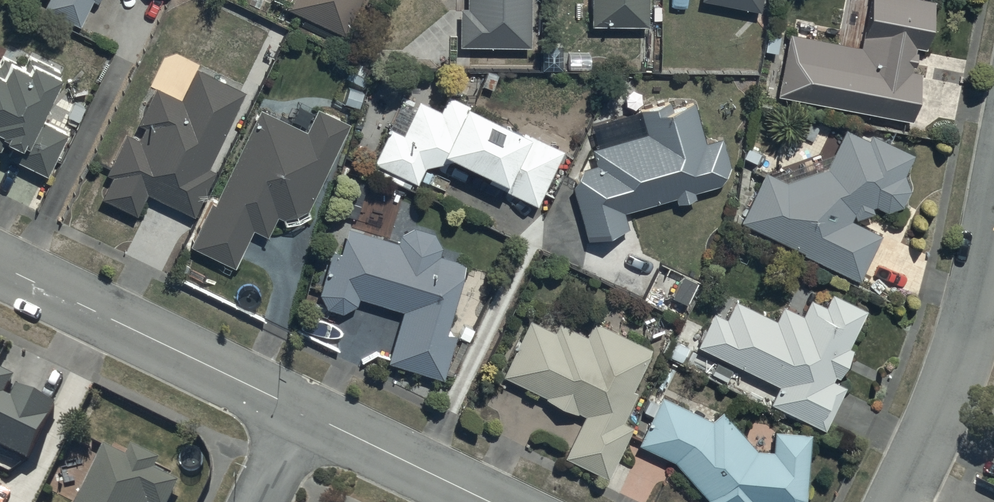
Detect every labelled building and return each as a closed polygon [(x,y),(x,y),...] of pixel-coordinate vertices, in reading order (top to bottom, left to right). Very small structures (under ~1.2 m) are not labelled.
[(42,3),(78,21),(88,0),(44,0),(42,3)] [(285,2),(343,29),(357,0),(286,0),(285,2)] [(466,2),(458,2),(457,40),(530,41),(529,0),(466,0),(466,2)] [(590,18),(645,19),(646,0),(590,0),(590,18)] [(861,28),(858,40),(787,26),(775,89),(907,115),(917,65),(908,64),(909,60),(912,60),(915,46),(912,45),(913,40),(922,42),(930,0),(863,0),(861,28)] [(10,141),(5,150),(44,169),(65,125),(35,110),(58,62),(29,48),(26,55),(6,46),(0,59),(0,136),(10,141)] [(123,126),(103,166),(110,170),(99,192),(135,209),(145,187),(193,210),(214,165),(207,162),(244,85),(194,61),(179,93),(153,80),(135,118),(141,121),(136,132),(123,126)] [(388,122),(368,164),(407,184),(411,175),(415,177),(423,160),(453,145),(466,152),(463,159),(478,166),(481,159),(491,164),(486,175),(536,198),(561,144),(524,127),(527,120),(463,90),(461,95),(446,88),(439,104),(417,94),(401,128),(388,122)] [(647,132),(592,147),(596,164),(569,171),(587,238),(629,226),(625,211),(676,197),(677,202),(696,197),(695,191),(723,183),(731,165),(722,137),(705,141),(694,99),(670,101),(669,97),(640,106),(647,132)] [(208,196),(188,238),(233,261),(251,223),(266,230),(275,210),(281,213),(283,218),(309,210),(307,203),(348,117),(315,101),(304,124),(258,102),(212,198),(208,196)] [(865,133),(842,122),(830,149),(775,170),(764,165),(740,215),(803,246),(802,247),(855,274),(878,227),(849,213),(870,205),(868,200),(872,198),(883,204),(899,199),(907,182),(901,167),(910,147),(869,127),(865,133)] [(397,236),(345,221),(337,246),(331,244),(318,287),(326,302),(341,306),(356,298),(358,291),(401,304),(386,355),(441,372),(454,326),(442,322),(463,257),(438,249),(440,242),(432,228),(413,221),(399,229),(397,236)] [(712,305),(695,339),(777,379),(768,397),(822,423),(843,379),(830,373),(832,368),(836,370),(850,342),(846,339),(864,303),(815,278),(800,308),(782,299),(774,313),(735,293),(725,312),(712,305)] [(528,313),(501,369),(545,390),(544,392),(575,407),(576,405),(583,409),(562,451),(605,472),(631,420),(621,415),(636,385),(630,382),(650,342),(593,313),(585,330),(558,316),(553,325),(528,313)] [(27,456),(36,429),(47,414),(54,400),(32,384),(14,383),(9,393),(4,391),(12,373),(0,367),(0,444),(27,456)] [(637,437),(673,455),(706,493),(706,501),(754,501),(754,499),(794,501),(805,494),(809,426),(772,425),(772,445),(755,444),(721,404),(712,413),(660,388),(655,398),(648,394),(642,407),(649,411),(637,437)] [(178,478),(154,467),(159,455),(131,441),(126,453),(103,442),(74,501),(166,501),(178,478)]
